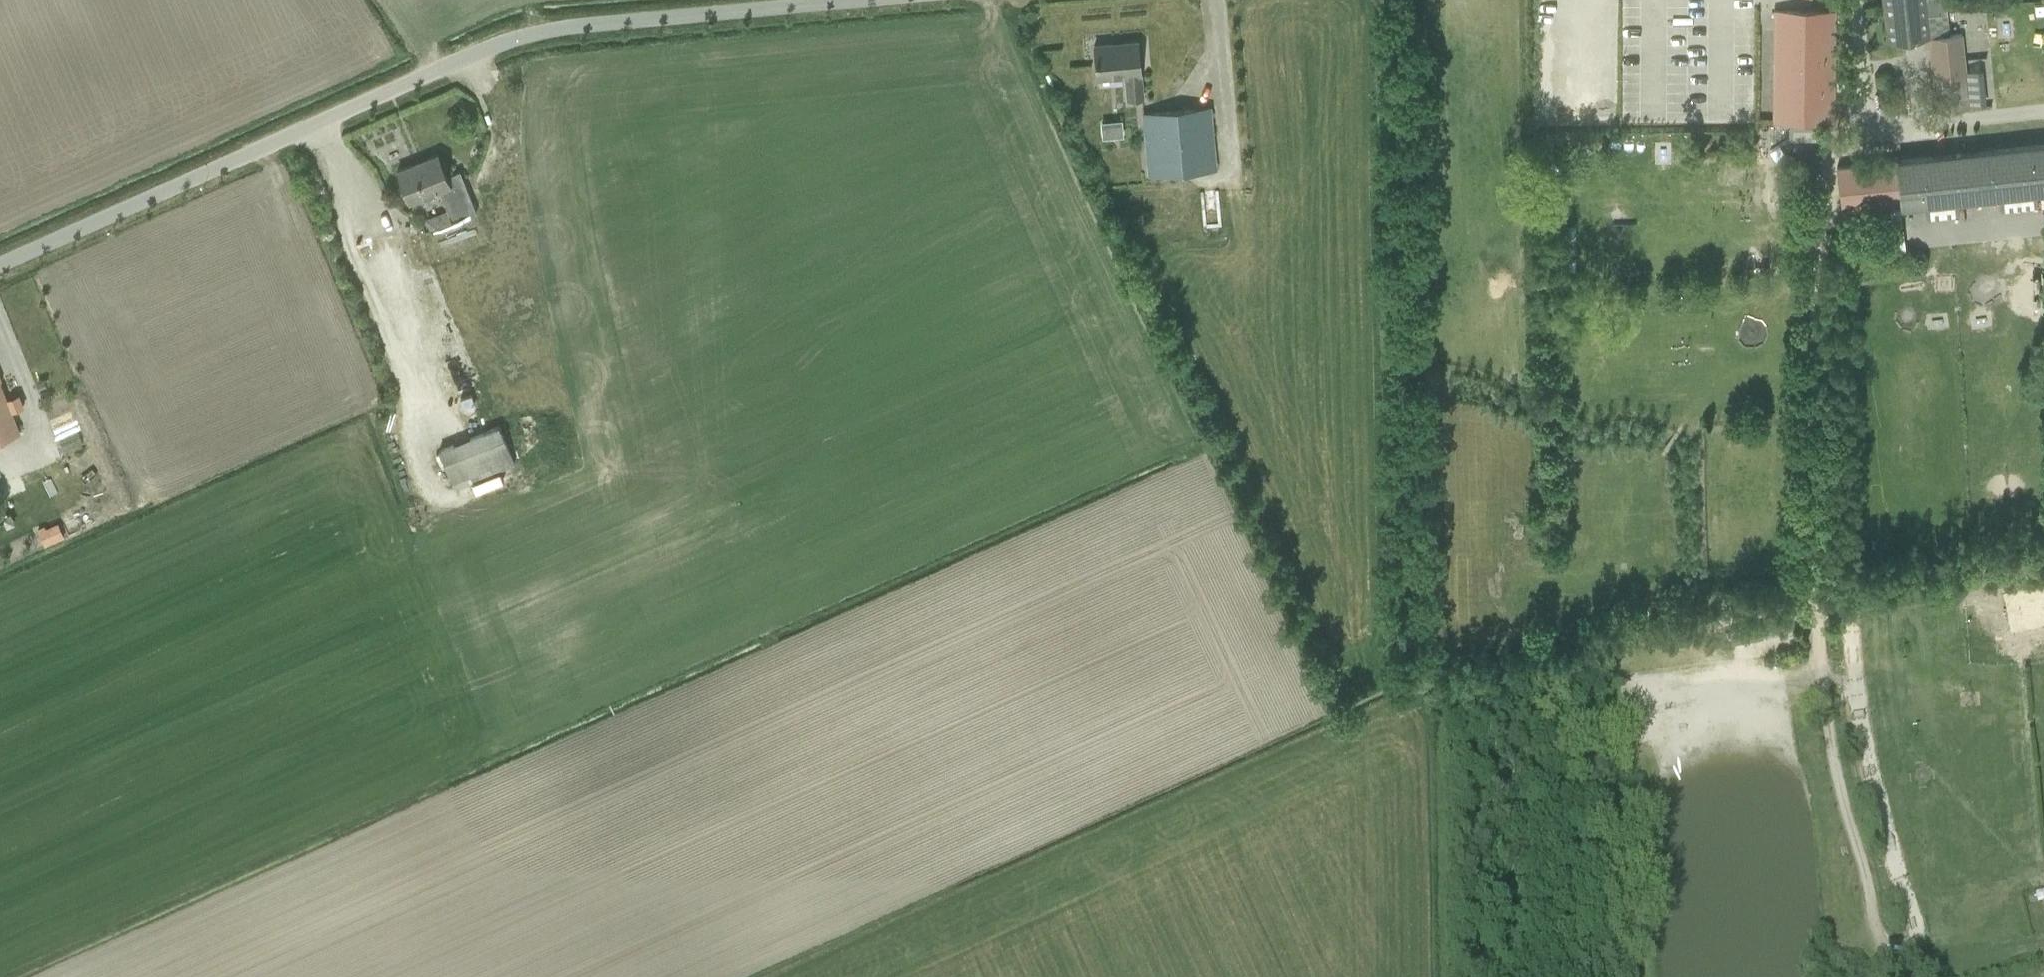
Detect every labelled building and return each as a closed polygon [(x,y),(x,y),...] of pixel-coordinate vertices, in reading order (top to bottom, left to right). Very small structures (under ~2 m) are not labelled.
[(1945,0),(1882,0),(1886,41),(1921,38),(1922,48),(1929,48),(1930,51),(1935,111),(1969,108),(1962,34),(1928,37),(1926,15),(1946,12),(1945,0)] [(1774,30),(1773,122),(1833,123),(1834,31),(1834,11),(1774,10),(1774,30)] [(1097,78),(1125,75),(1128,99),(1142,98),(1140,74),(1137,41),(1122,42),(1123,45),(1112,46),(1112,43),(1094,45),(1097,78)] [(1210,107),(1143,114),(1144,134),(1147,161),(1214,155),(1212,127),(1210,107)] [(1897,161),(1901,205),(2043,190),(2043,146),(1897,161)] [(414,164),(397,170),(410,201),(439,189),(452,221),(476,212),(459,170),(446,176),(438,154),(423,160),(424,162),(415,166),(414,164)] [(1897,161),(1837,167),(1841,211),(1901,205),(1897,161)] [(0,385),(0,441),(19,433),(0,385)] [(45,526),(38,529),(45,545),(64,537),(58,523),(46,528),(45,526)] [(2027,590),(2025,592),(2026,598),(2028,600),(2042,599),(2043,598),(2043,596),(2043,590),(2041,588),(2027,590)] [(2026,607),(2027,613),(2029,615),(2043,613),(2043,604),(2042,603),(2028,604),(2026,607)] [(1727,640),(1759,637),(1757,623),(1725,626),(1727,640)]
